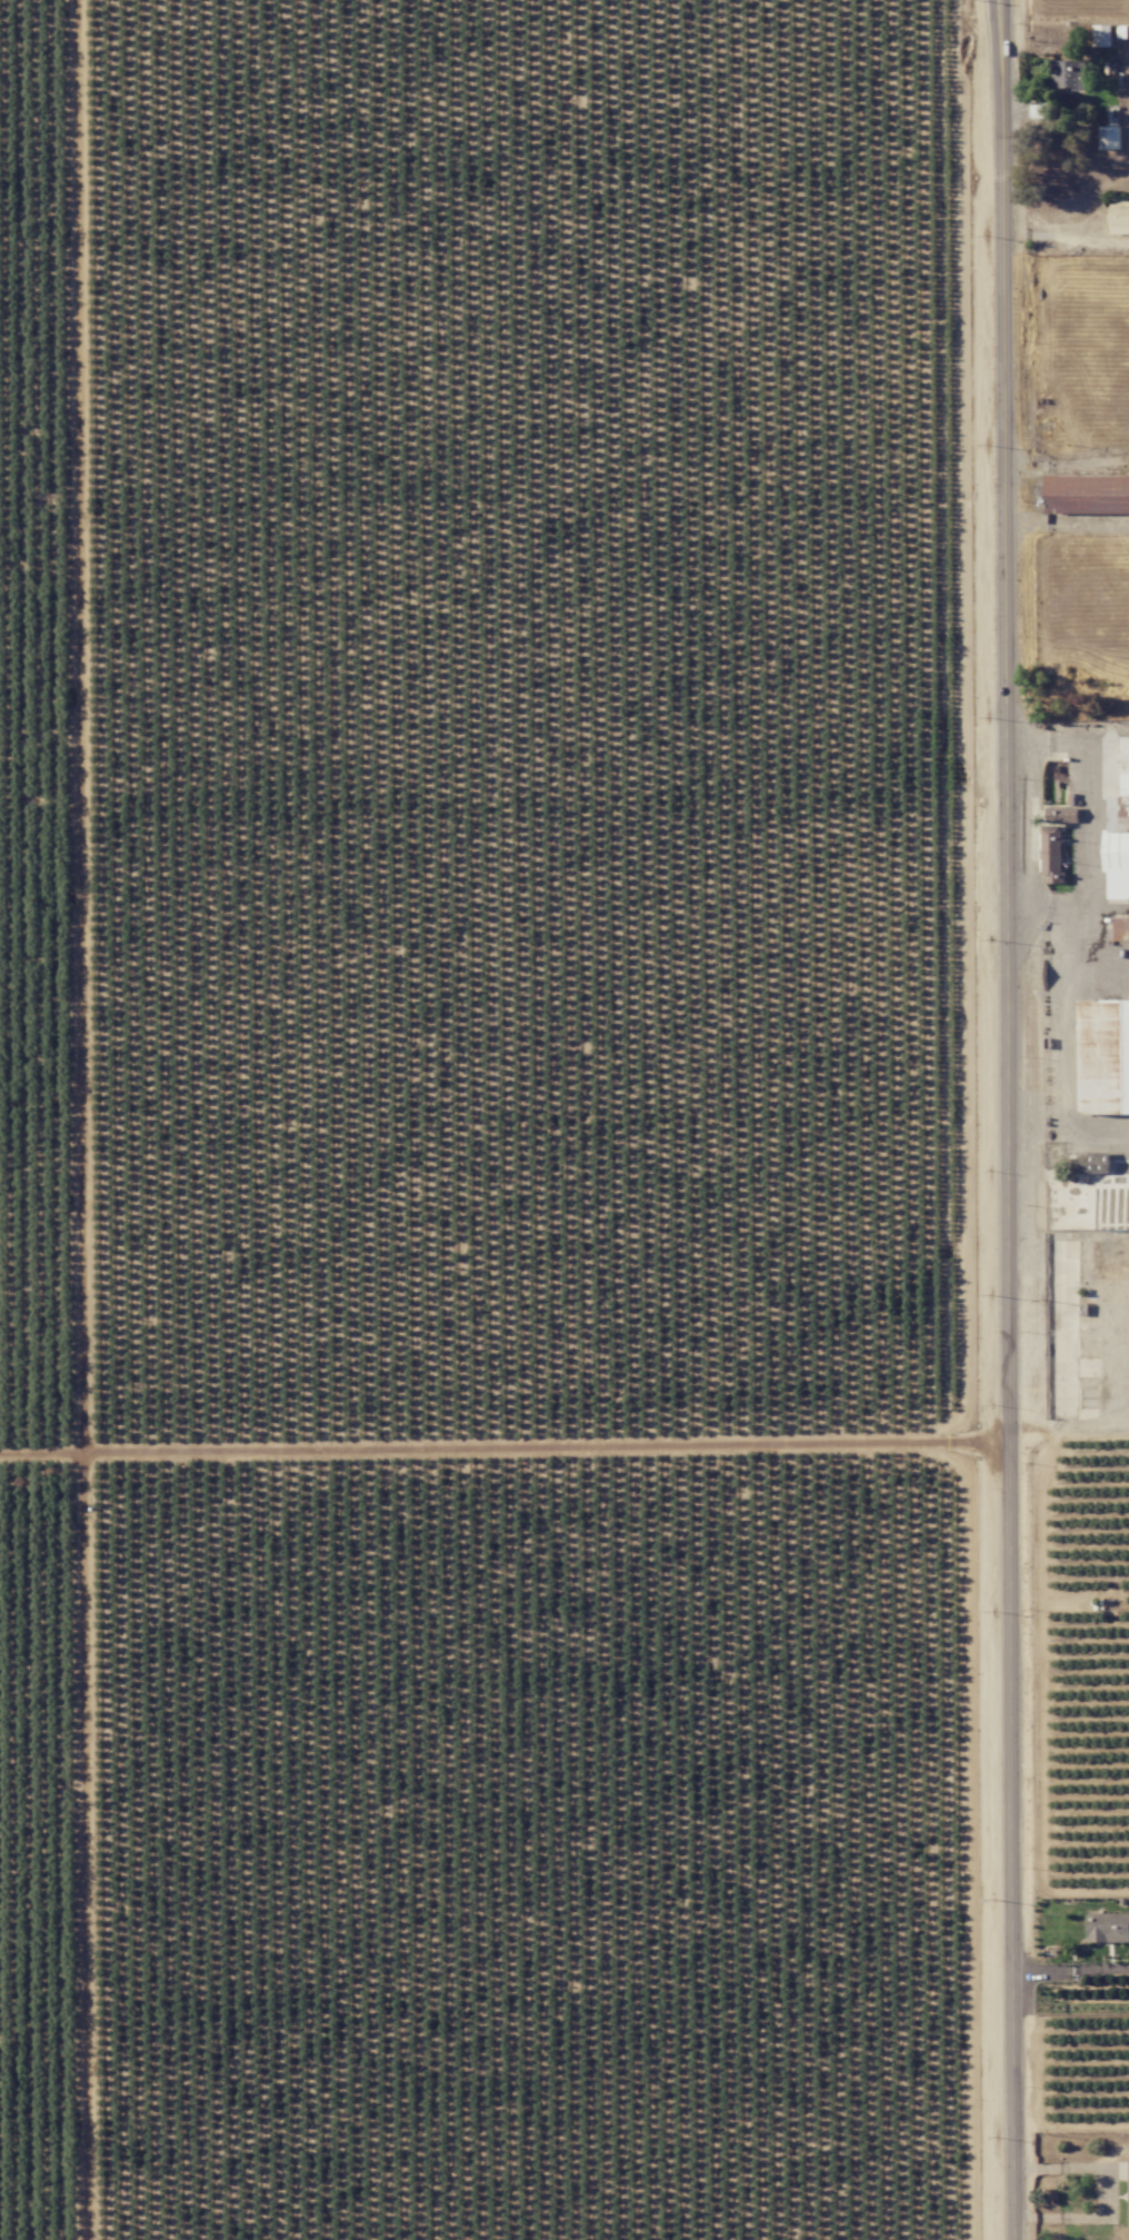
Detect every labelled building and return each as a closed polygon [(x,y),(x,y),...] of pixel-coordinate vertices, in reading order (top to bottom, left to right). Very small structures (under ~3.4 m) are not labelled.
[(1095,47),(1112,46),(1112,25),(1094,25),(1095,47)] [(1086,88),(1085,60),(1053,61),(1053,89),(1086,88)] [(1048,476),(1048,514),(1128,514),(1128,476),(1048,476)] [(1123,737),(1123,797),(1109,797),(1109,828),(1104,828),(1105,872),(1109,872),(1109,898),(1128,898),(1128,737),(1123,737)] [(1041,883),(1061,884),(1063,827),(1043,826),(1041,883)] [(1115,918),(1116,940),(1128,940),(1128,918),(1115,918)] [(1083,1000),(1083,1114),(1128,1114),(1128,1000),(1083,1000)] [(1111,1154),(1080,1153),(1079,1173),(1111,1174),(1111,1154)] [(1128,1941),(1128,1912),(1088,1912),(1088,1941),(1128,1941)]
